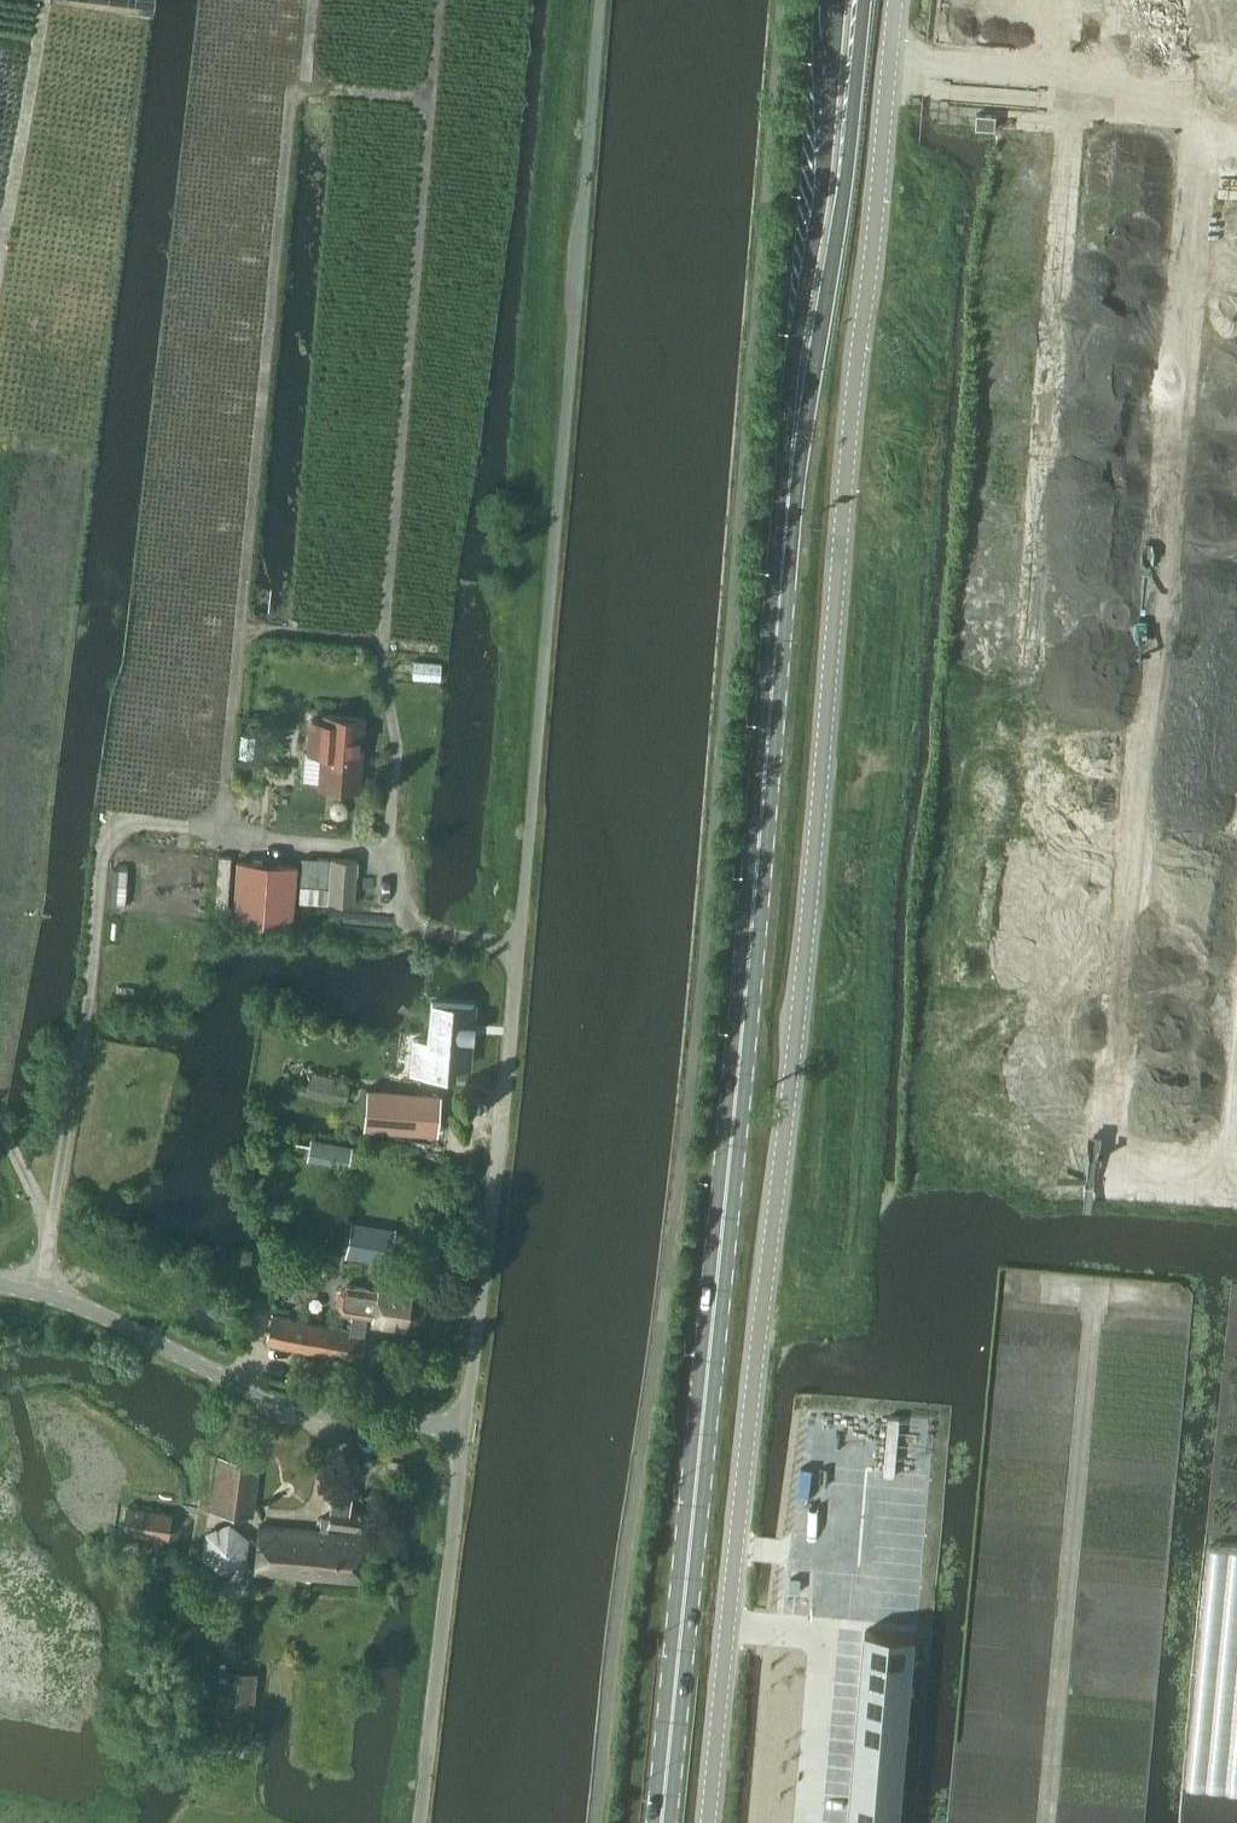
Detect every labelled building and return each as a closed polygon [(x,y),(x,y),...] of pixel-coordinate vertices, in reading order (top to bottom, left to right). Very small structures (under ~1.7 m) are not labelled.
[(977,113),(976,128),(995,129),(996,115),(977,113)] [(414,662),(412,679),(440,681),(441,664),(414,662)] [(307,750),(321,751),(320,784),(358,786),(361,715),(323,714),(322,720),(309,719),(307,750)] [(301,884),(329,886),(331,858),(303,856),(301,884)] [(330,903),(355,905),(359,859),(334,857),(330,903)] [(235,920),(292,924),(296,864),(239,860),(235,920)] [(433,1000),(429,1040),(414,1039),(412,1067),(452,1071),(452,1063),(468,1064),(474,1004),(433,1000)] [(310,1071),(305,1092),(344,1101),(347,1084),(333,1081),(334,1076),(310,1071)] [(436,1134),(440,1095),(367,1088),(363,1127),(436,1134)] [(310,1141),(307,1159),(346,1166),(350,1148),(310,1141)] [(352,1221),(346,1256),(390,1263),(396,1228),(352,1221)] [(349,1330),(362,1333),(365,1315),(372,1316),(371,1322),(403,1327),(411,1278),(381,1273),(377,1292),(348,1286),(340,1291),(338,1302),(343,1311),(354,1312),(349,1330)] [(271,1316),(266,1344),(358,1361),(363,1334),(362,1333),(349,1331),(271,1316)] [(211,1511),(251,1515),(258,1462),(218,1457),(211,1511)] [(321,1531),(260,1528),(255,1571),(357,1580),(363,1536),(328,1533),(328,1526),(364,1529),(365,1512),(348,1509),(353,1487),(334,1484),(329,1519),(322,1518),(321,1531)] [(123,1531),(166,1538),(170,1513),(127,1506),(123,1531)] [(229,1522),(206,1531),(202,1556),(223,1571),(246,1561),(249,1537),(229,1522)] [(1187,1784),(1236,1789),(1236,1547),(1211,1545),(1187,1784)] [(865,1629),(863,1657),(913,1661),(915,1633),(865,1629)] [(863,1657),(861,1685),(911,1689),(913,1661),(863,1657)] [(215,1737),(249,1741),(256,1673),(222,1670),(215,1737)] [(861,1685),(858,1713),(908,1717),(911,1689),(861,1685)] [(858,1713),(856,1741),(906,1745),(908,1717),(858,1713)] [(856,1741),(854,1769),(903,1773),(906,1745),(856,1741)] [(854,1769),(851,1797),(901,1801),(903,1773),(854,1769)] [(849,1822),(899,1822),(901,1801),(851,1797),(849,1822)]
